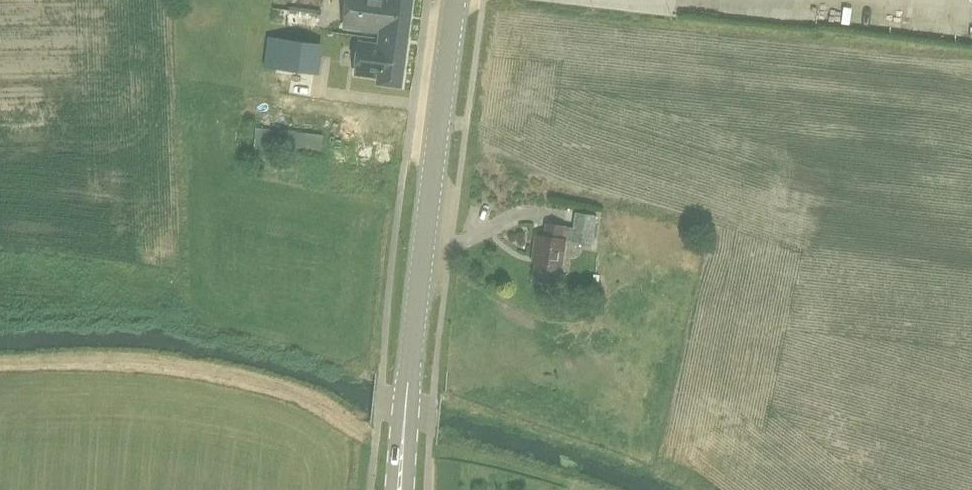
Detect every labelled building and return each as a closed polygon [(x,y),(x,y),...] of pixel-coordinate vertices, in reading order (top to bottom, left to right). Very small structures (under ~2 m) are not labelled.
[(345,27),(387,33),(407,36),(409,36),(414,0),(349,0),(345,27)] [(734,12),(734,22),(751,22),(751,12),(734,12)] [(758,24),(776,25),(777,15),(758,15),(758,24)] [(359,41),(355,79),(380,82),(379,88),(400,91),(407,36),(387,33),(385,44),(359,41)] [(319,44),(270,36),(266,66),(315,74),(319,44)] [(537,232),(533,262),(535,262),(533,279),(561,283),(567,239),(569,239),(572,239),(594,242),(597,214),(577,211),(574,227),(565,226),(566,225),(546,222),(544,233),(537,232)]
